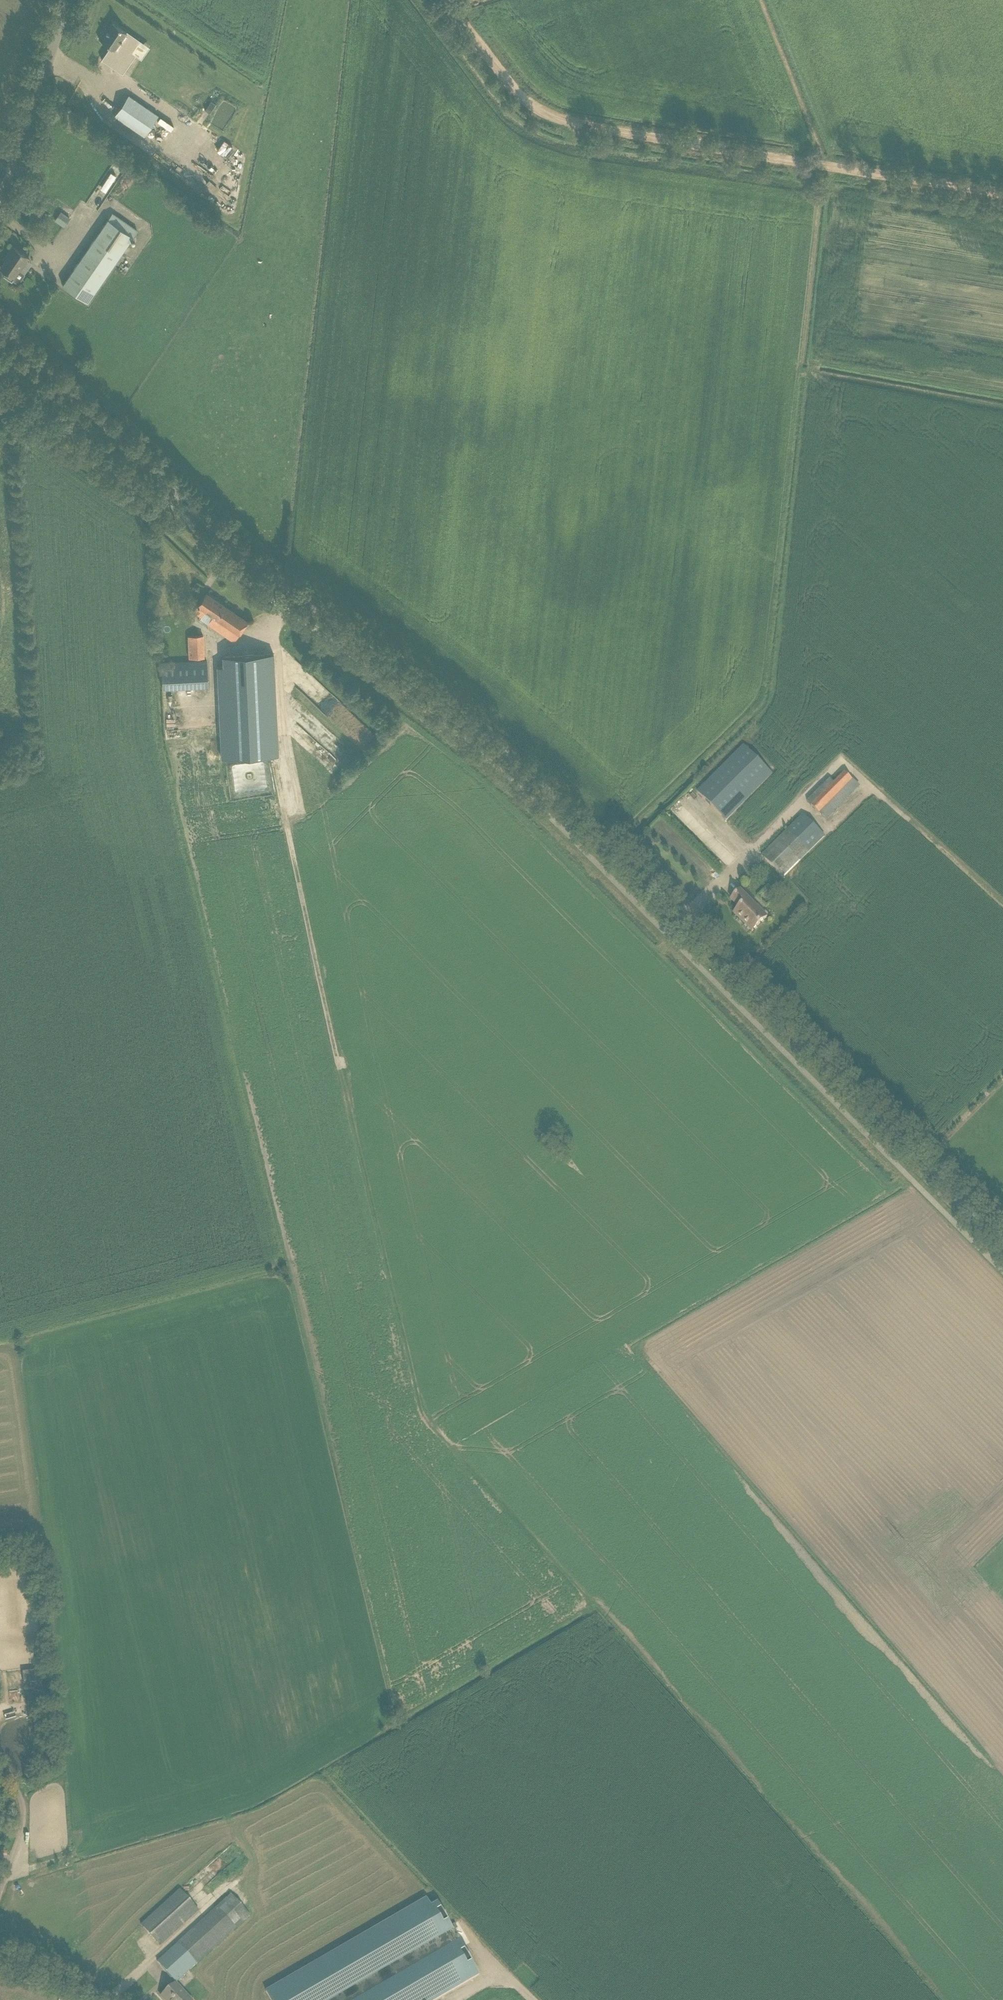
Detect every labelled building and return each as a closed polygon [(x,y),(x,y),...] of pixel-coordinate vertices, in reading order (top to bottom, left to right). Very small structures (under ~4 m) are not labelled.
[(104,31),(98,38),(110,46),(106,52),(101,59),(120,72),(122,74),(123,72),(135,55),(124,48),(132,36),(126,32),(120,28),(112,22),(105,32),(104,31)] [(114,115),(144,136),(158,116),(128,95),(114,115)] [(100,111),(107,116),(116,103),(109,98),(100,111)] [(211,101),(205,110),(209,113),(215,104),(211,101)] [(221,128),(229,113),(219,107),(211,123),(221,128)] [(230,163),(240,169),(243,163),(233,157),(230,163)] [(112,213),(62,284),(87,301),(136,230),(112,213)] [(0,267),(6,271),(4,275),(3,275),(11,281),(19,270),(21,272),(24,272),(27,268),(26,265),(29,261),(26,259),(28,257),(12,246),(6,254),(8,256),(0,267)] [(248,621),(206,592),(194,611),(201,616),(200,618),(207,623),(234,641),(248,621)] [(205,656),(204,635),(187,636),(188,658),(205,656)] [(224,662),(217,662),(221,757),(279,754),(274,653),(223,656),(224,662)] [(207,686),(206,660),(161,663),(163,688),(207,686)] [(697,792),(727,822),(773,774),(744,745),(697,792)] [(807,802),(826,821),(860,787),(845,772),(834,783),(830,779),(807,802)] [(790,825),(801,837),(810,828),(799,816),(790,825)] [(761,856),(784,878),(810,851),(787,829),(761,856)] [(734,913),(734,914),(735,913),(744,921),(743,922),(752,932),(767,917),(766,916),(764,918),(753,907),(755,905),(740,890),(731,900),(739,908),(734,913)] [(141,1925),(160,1946),(199,1911),(180,1890),(141,1925)] [(266,1992),(270,1999),(435,1999),(479,1975),(437,1903),(431,1906),(426,1899),(266,1992)] [(157,1962),(176,1983),(238,1927),(220,1906),(157,1962)] [(186,1995),(184,1997),(174,1985),(160,1997),(164,1999),(191,1999),(186,1995)]
